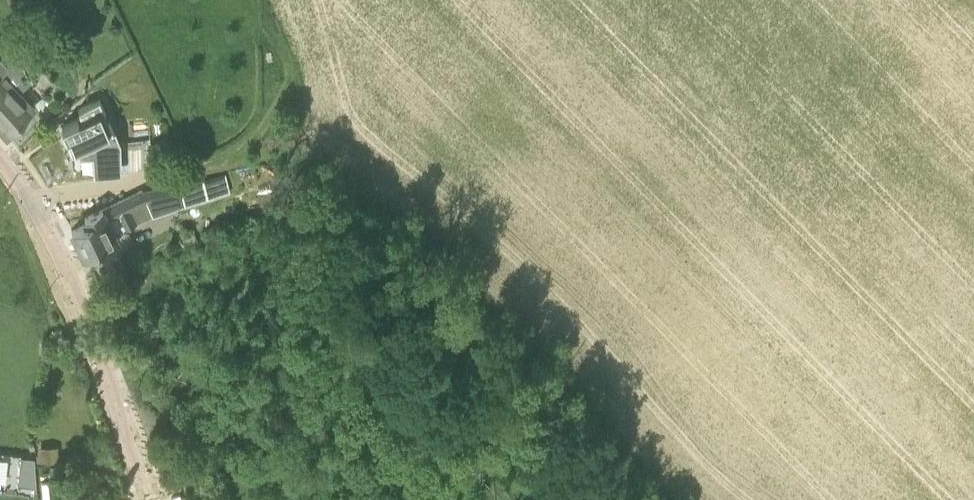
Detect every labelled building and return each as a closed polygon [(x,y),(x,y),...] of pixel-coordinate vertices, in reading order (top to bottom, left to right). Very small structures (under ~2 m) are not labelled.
[(0,77),(0,122),(7,130),(35,105),(20,89),(30,80),(15,49),(5,61),(0,71),(0,73),(2,75),(0,77)] [(96,145),(97,163),(118,163),(118,140),(100,99),(80,108),(84,116),(64,125),(74,147),(96,145)] [(185,203),(231,191),(226,175),(181,187),(185,203)] [(84,255),(118,238),(113,229),(152,210),(142,189),(85,217),(87,222),(72,230),(84,255)] [(180,237),(185,246),(197,240),(193,231),(180,237)] [(57,445),(38,445),(38,461),(57,461),(57,445)] [(21,455),(18,484),(36,486),(35,457),(21,455)]
